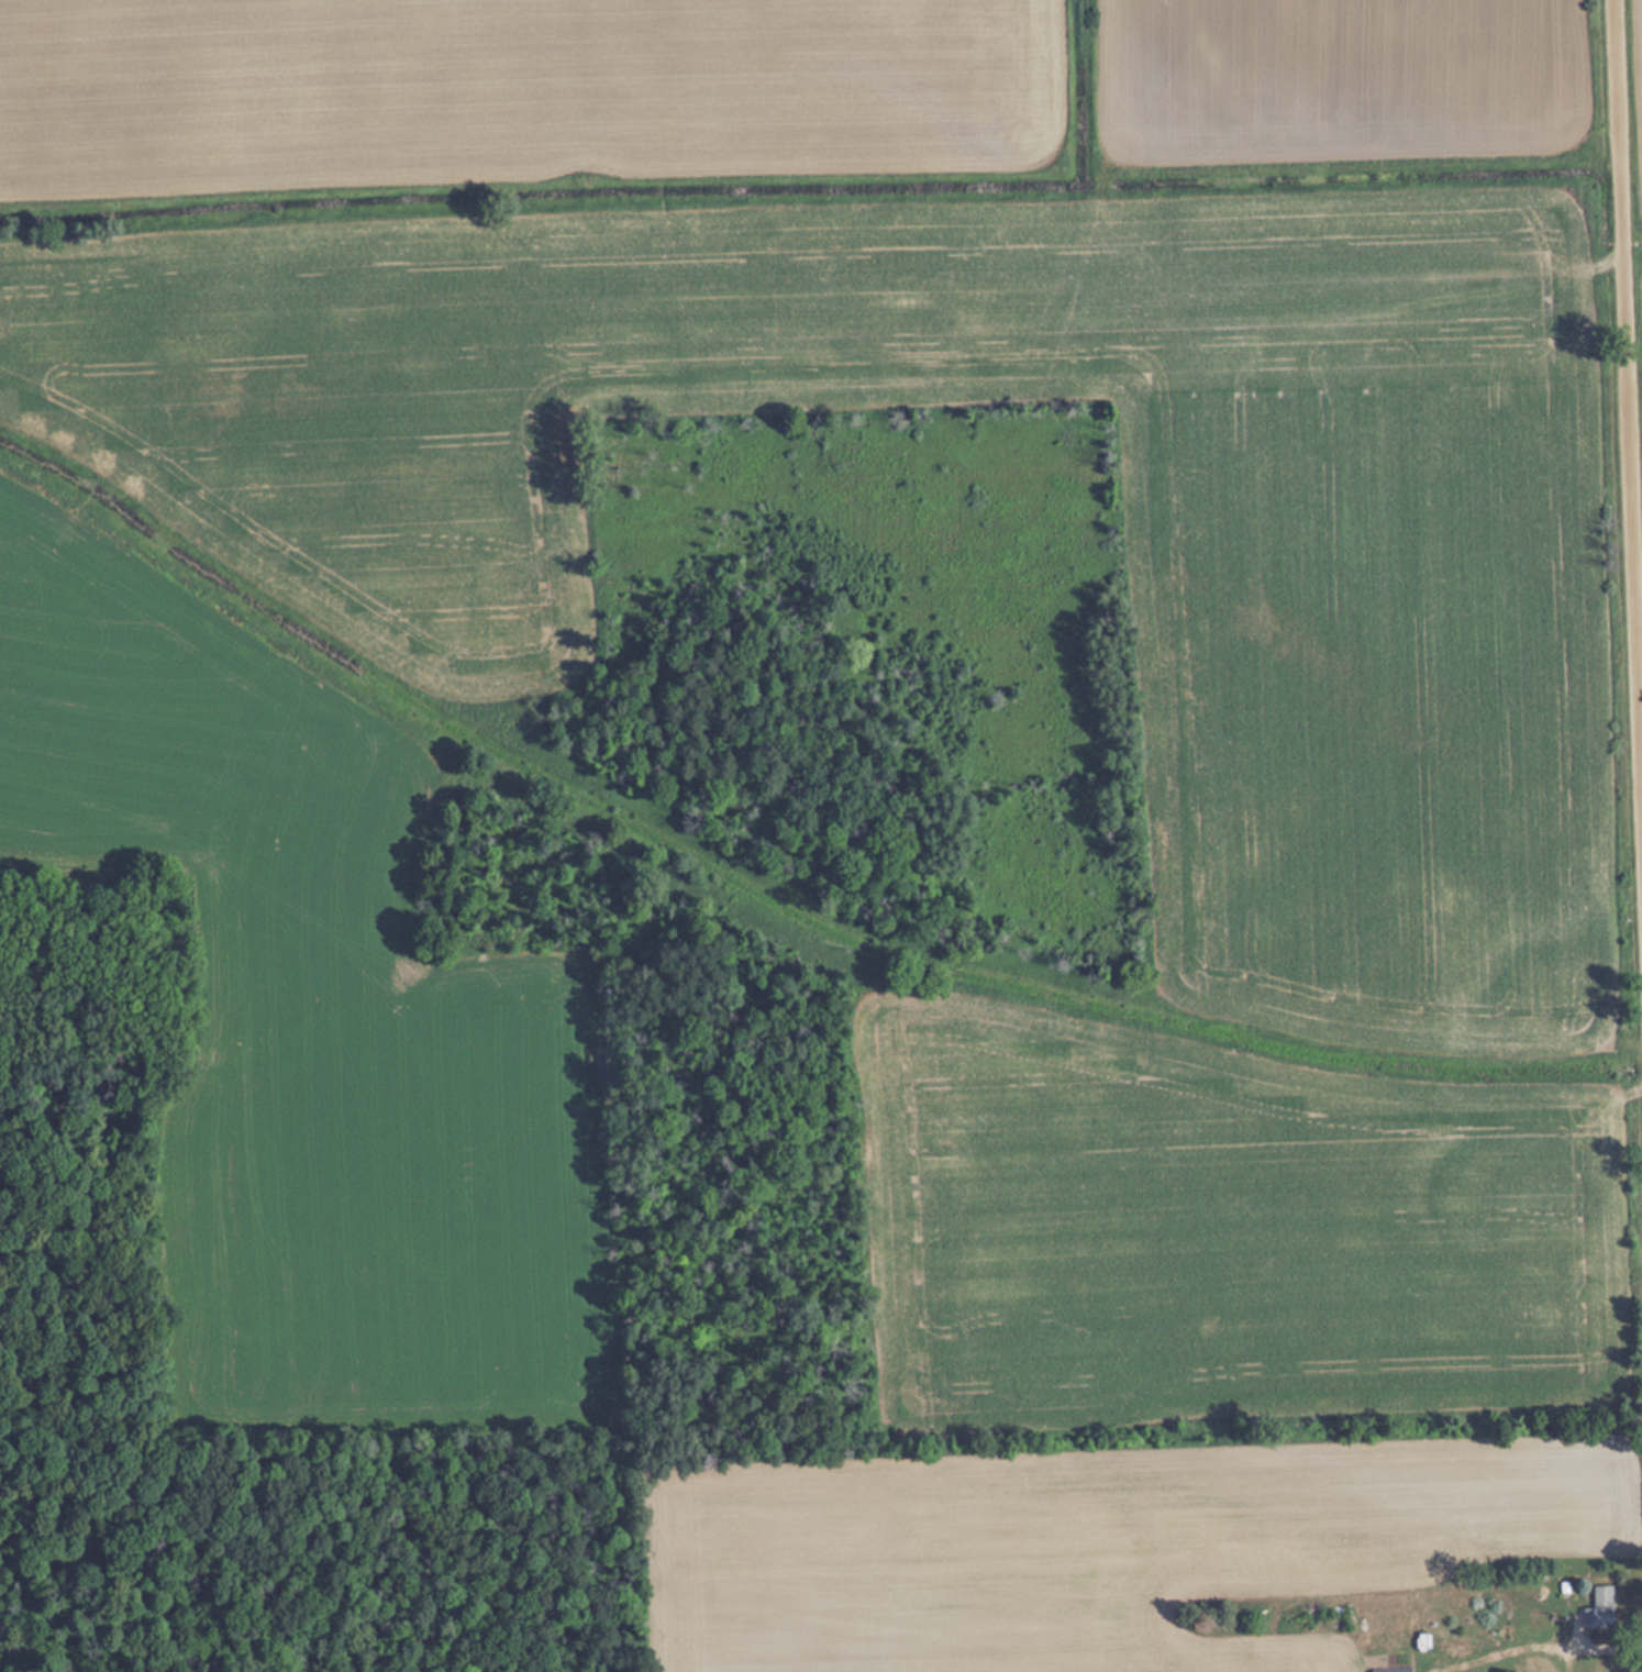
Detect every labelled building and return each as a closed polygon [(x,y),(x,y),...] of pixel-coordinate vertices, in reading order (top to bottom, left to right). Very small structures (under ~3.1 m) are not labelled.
[(1583,1607),(1583,1626),(1613,1626),(1613,1585),(1594,1585),(1594,1607),(1583,1607)]
